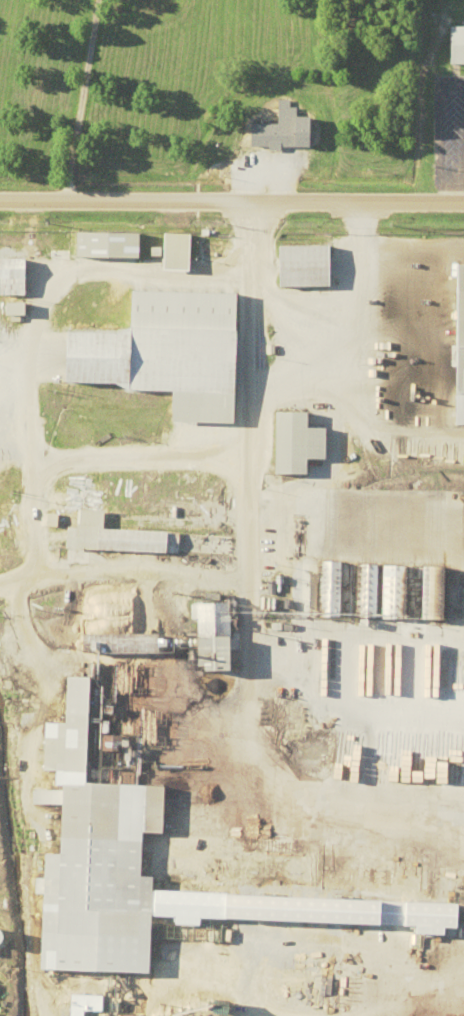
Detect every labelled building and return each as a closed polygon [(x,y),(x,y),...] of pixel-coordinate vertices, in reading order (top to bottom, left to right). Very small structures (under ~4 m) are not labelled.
[(451,26),(451,65),(463,65),(463,26),(451,26)] [(255,124),(254,147),(312,149),(313,117),(299,116),(299,101),(285,100),(284,125),(255,124)] [(137,233),(70,233),(70,257),(137,257),(137,233)] [(193,271),(193,233),(160,233),(160,271),(193,271)] [(282,246),(282,287),(342,287),(342,276),(333,276),(333,257),(341,257),(341,246),(282,246)] [(26,259),(0,259),(0,295),(25,296),(26,259)] [(463,425),(463,264),(454,264),(453,425),(463,425)] [(246,293),(127,291),(126,333),(72,332),(72,387),(172,388),(172,423),(235,424),(236,331),(246,331),(246,293)] [(336,428),(312,428),(312,413),(279,413),(278,474),(317,474),(317,459),(336,460),(336,428)] [(103,530),(103,511),(78,510),(77,528),(67,528),(66,550),(241,556),(241,534),(103,530)] [(197,603),(198,637),(190,637),(191,671),(240,670),(240,654),(249,654),(249,638),(235,638),(234,602),(197,603)] [(76,653),(163,653),(163,634),(76,634),(76,653)] [(391,644),(391,697),(411,697),(411,644),(391,644)] [(364,697),(383,697),(383,645),(364,645),(364,697)] [(39,969),(149,975),(155,880),(239,885),(241,856),(143,850),(144,833),(167,834),(170,787),(88,782),(95,678),(63,676),(60,723),(54,723),(54,737),(42,737),(40,770),(51,771),(50,790),(28,789),(27,803),(58,805),(55,855),(45,854),(39,969)] [(377,851),(325,849),(324,862),(245,859),(243,885),(376,891),(377,851)] [(462,871),(400,870),(400,893),(462,893),(462,871)]
